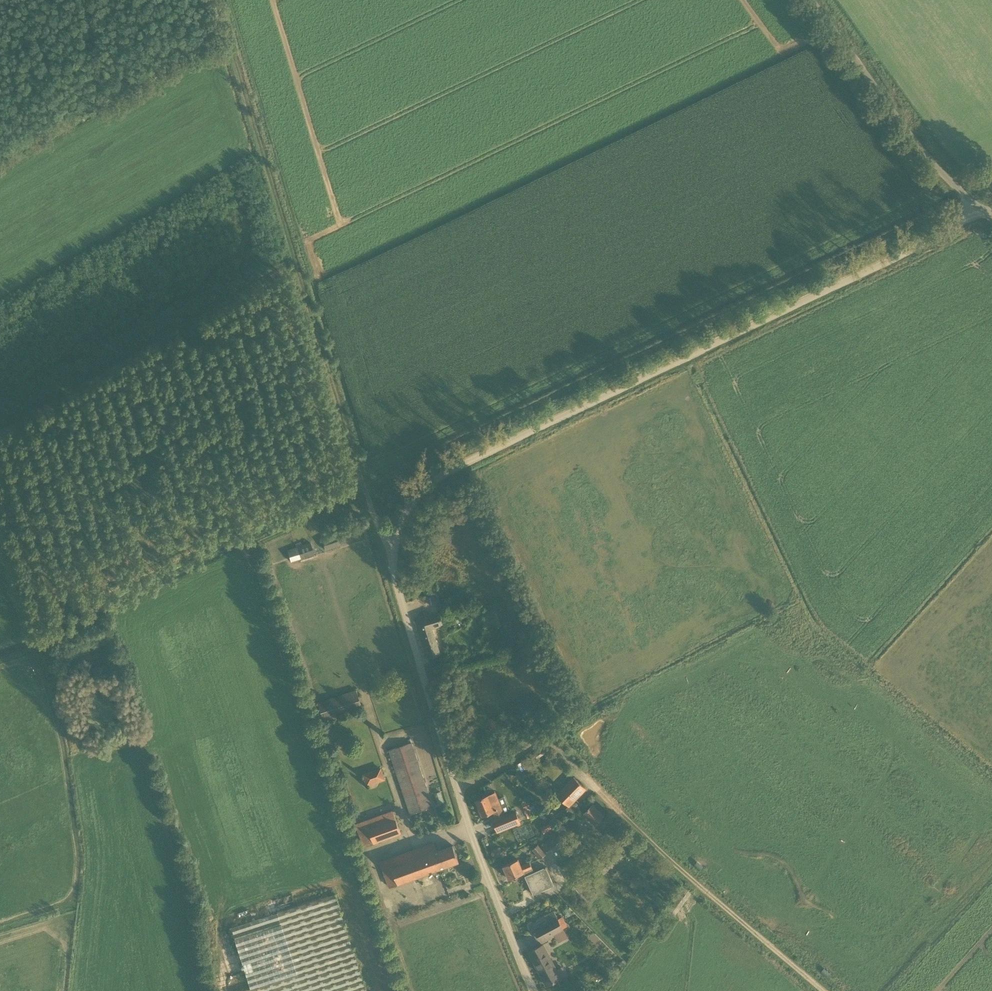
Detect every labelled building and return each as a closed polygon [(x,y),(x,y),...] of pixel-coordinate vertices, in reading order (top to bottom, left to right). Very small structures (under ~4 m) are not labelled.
[(325,550),(339,546),(335,534),(321,539),(325,550)] [(301,559),(314,554),(310,543),(297,547),(301,559)] [(429,658),(430,658),(441,655),(432,629),(444,625),(440,613),(417,620),(429,658)] [(325,723),(363,710),(357,690),(318,702),(325,723)] [(410,726),(413,739),(426,736),(423,723),(410,726)] [(410,815),(424,810),(433,807),(412,742),(388,750),(410,815)] [(375,770),(379,782),(386,780),(381,768),(375,770)] [(569,807),(587,789),(574,777),(556,795),(569,807)] [(504,814),(495,793),(476,800),(483,816),(494,811),(497,819),(493,820),(498,831),(521,822),(516,810),(515,810),(504,814)] [(594,825),(604,816),(592,805),(584,814),(594,825)] [(374,843),(401,833),(393,810),(355,823),(363,845),(373,842),(374,843)] [(540,827),(543,832),(553,826),(550,821),(540,827)] [(614,842),(621,835),(615,828),(608,835),(614,842)] [(547,852),(555,844),(560,840),(565,835),(559,829),(541,846),(547,852)] [(437,851),(434,843),(381,862),(390,887),(459,862),(453,845),(437,851)] [(537,843),(532,848),(541,859),(547,854),(537,843)] [(533,869),(530,863),(521,866),(518,860),(503,866),(509,879),(525,872),(533,869)] [(546,867),(534,872),(526,876),(525,876),(534,895),(555,885),(546,867)] [(335,896),(231,929),(250,988),(242,990),(366,990),(335,896)] [(564,930),(558,917),(548,922),(541,926),(548,939),(555,935),(564,930)] [(547,986),(560,979),(542,945),(529,952),(547,986)]
